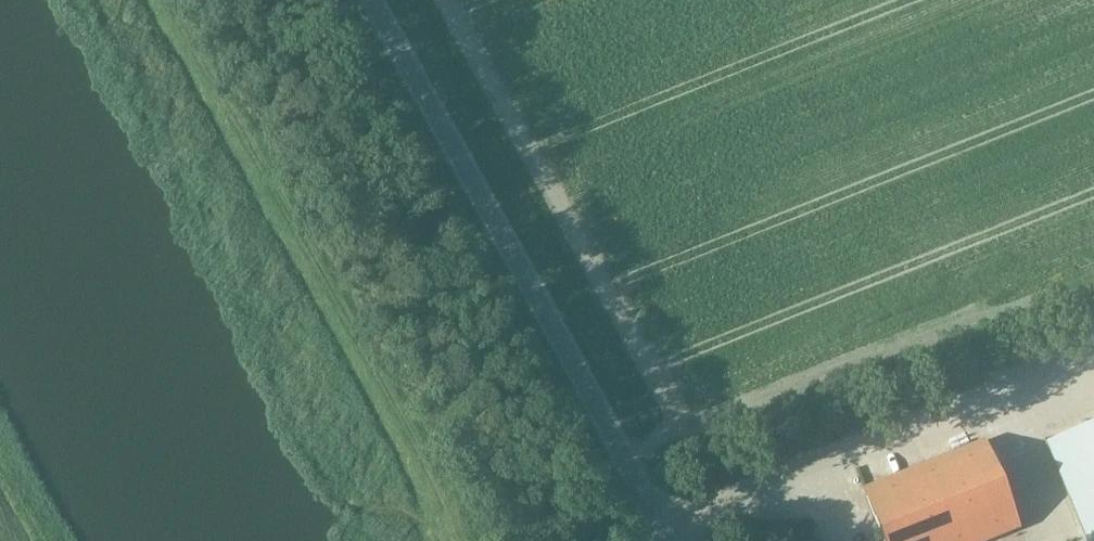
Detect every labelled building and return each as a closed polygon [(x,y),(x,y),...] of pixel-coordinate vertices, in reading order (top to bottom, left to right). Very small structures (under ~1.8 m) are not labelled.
[(1045,443),(1085,540),(1093,540),(1093,422),(1045,443)] [(1019,526),(984,439),(861,489),(882,540),(982,540),(1019,526)]
